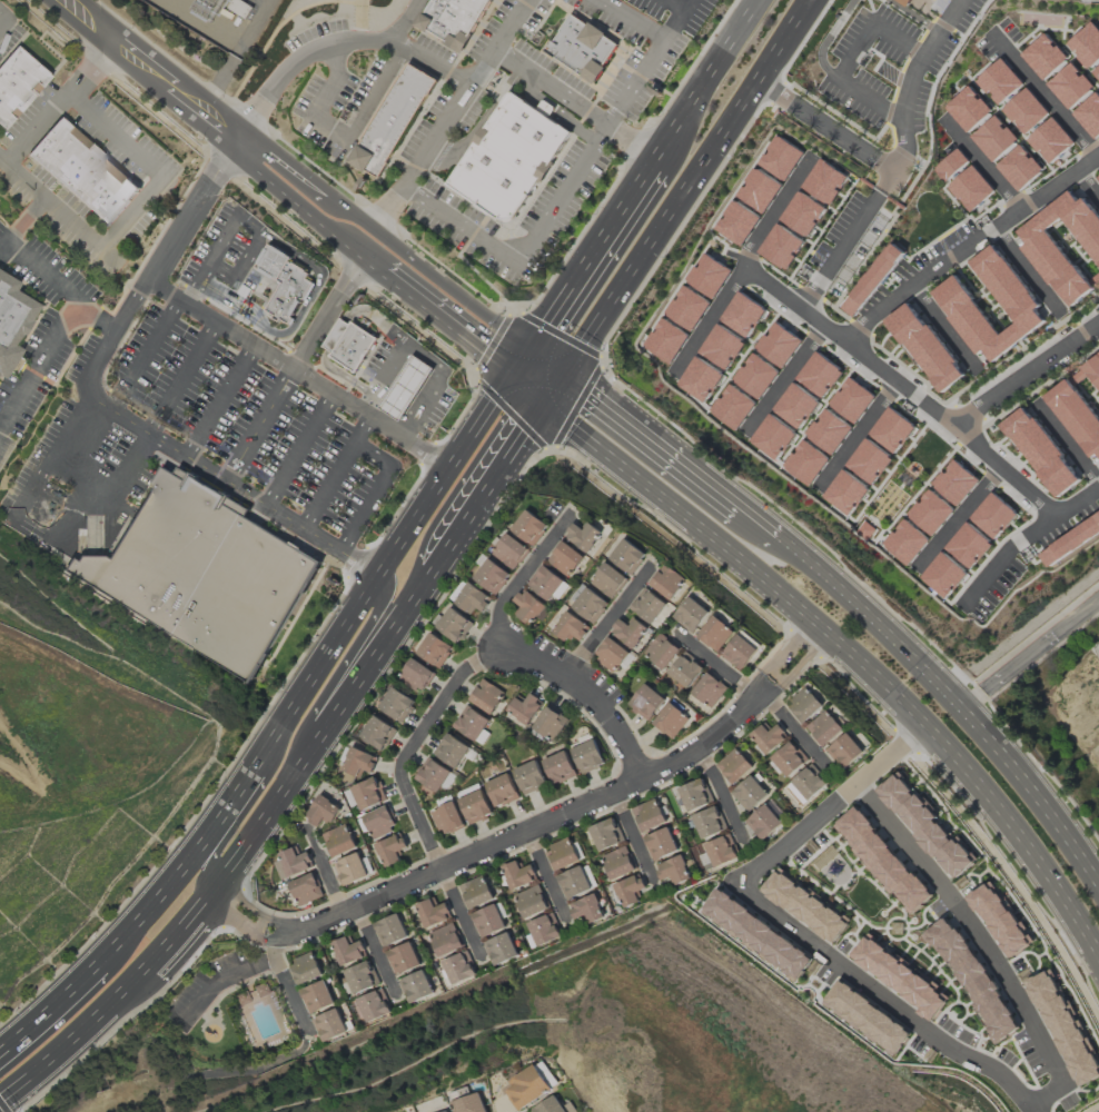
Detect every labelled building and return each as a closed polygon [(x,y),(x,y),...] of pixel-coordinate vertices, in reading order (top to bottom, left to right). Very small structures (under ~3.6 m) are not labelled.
[(418,28),(465,52),(491,0),(433,0),(418,28)] [(545,53),(595,83),(620,43),(570,12),(545,53)] [(1088,70),(1098,60),(1098,31),(1091,22),(1066,44),(1088,70)] [(1040,80),(1067,62),(1048,33),(1021,51),(1040,80)] [(4,130),(51,76),(17,46),(0,65),(0,127),(4,130)] [(999,106),(1023,83),(1000,58),(976,81),(999,106)] [(433,76),(402,61),(352,165),(383,180),(433,76)] [(1094,87),(1072,62),(1046,84),(1069,110),(1094,87)] [(992,110),(968,85),(944,108),(968,133),(992,110)] [(1050,113),(1026,87),(1002,110),(1025,135),(1050,113)] [(446,183),(498,219),(506,219),(513,217),(572,131),(509,90),(485,128),(489,131),(481,146),(475,141),(446,183)] [(1098,136),(1098,95),(1096,92),(1072,114),(1096,139),(1098,136)] [(1018,139),(995,115),(971,138),(994,162),(1018,139)] [(1075,142),(1052,117),(1027,139),(1050,165),(1075,142)] [(108,227),(141,189),(60,118),(27,156),(108,227)] [(1017,192),(1043,172),(1022,144),(996,164),(1017,192)] [(934,169),(945,182),(969,161),(957,148),(934,169)] [(848,174),(818,158),(799,193),(808,198),(802,209),(808,213),(804,221),(798,232),(809,238),(818,221),(809,216),(816,203),(829,210),(848,174)] [(995,190),(972,165),(948,188),(971,212),(995,190)] [(1048,229),(1063,217),(1098,265),(1098,215),(1085,197),(1079,202),(1071,191),(1017,230),(1027,244),(1023,247),(1069,308),(1093,290),(1048,229)] [(909,253),(894,240),(837,305),(852,318),(909,253)] [(270,244),(256,267),(278,280),(281,282),(266,310),(274,315),(271,318),(278,321),(280,319),(288,324),(293,318),(290,317),(301,299),(304,300),(314,282),(307,278),(309,274),(306,271),(307,269),(294,262),(293,264),(289,261),(293,257),(278,248),(270,244)] [(971,261),(1015,324),(999,336),(957,275),(932,291),(977,355),(985,350),(992,360),(1045,323),(1036,309),(1040,307),(995,244),(971,261)] [(0,271),(0,377),(4,379),(10,370),(13,373),(22,359),(18,357),(23,349),(17,345),(40,305),(16,290),(19,284),(0,271)] [(940,394),(966,376),(913,299),(886,317),(940,394)] [(323,346),(341,318),(352,326),(334,354),(323,346)] [(330,357),(334,354),(352,326),(353,322),(379,340),(357,375),(330,357)] [(1083,364),(1098,388),(1098,353),(1083,364)] [(432,366),(409,354),(380,410),(403,422),(432,366)] [(1044,394),(1090,460),(1098,455),(1098,417),(1070,376),(1044,394)] [(1001,422),(1055,499),(1081,480),(1028,404),(1001,422)] [(164,468),(320,564),(247,683),(91,588),(164,468)] [(549,526),(527,509),(511,530),(533,547),(549,526)] [(529,548),(506,533),(491,555),(514,571),(529,548)] [(615,550),(611,547),(605,556),(631,575),(647,554),(624,538),(615,550)] [(583,555),(561,541),(547,563),(569,577),(583,555)] [(511,575),(489,558),(474,578),(495,595),(511,575)] [(589,583),(612,600),(628,579),(605,562),(589,583)] [(649,584),(670,601),(686,580),(665,563),(649,584)] [(558,600),(569,586),(543,564),(527,584),(548,602),(553,596),(558,600)] [(482,613),(492,600),(465,578),(449,599),(469,615),(475,608),(482,613)] [(594,624),(609,603),(581,583),(567,605),(594,624)] [(629,607),(656,630),(673,610),(646,587),(629,607)] [(512,601),(519,606),(513,614),(530,627),(546,605),(523,588),(512,601)] [(672,617),(691,634),(710,613),(691,596),(672,617)] [(436,627),(457,644),(473,624),(452,607),(436,627)] [(580,642),(590,628),(567,611),(552,631),(568,643),(573,636),(580,642)] [(718,653),(734,629),(712,615),(696,638),(718,653)] [(626,624),(620,619),(609,631),(632,649),(649,629),(632,616),(626,624)] [(439,669),(453,647),(430,632),(416,653),(439,669)] [(664,670),(680,649),(659,633),(643,654),(664,670)] [(741,671),(758,650),(738,634),(721,655),(741,671)] [(593,658),(616,672),(628,650),(606,637),(593,658)] [(704,668),(684,652),(668,673),(688,689),(704,668)] [(399,678),(422,694),(436,674),(413,657),(399,678)] [(728,687),(706,672),(691,694),(713,709),(728,687)] [(491,715),(506,693),(483,678),(468,700),(491,715)] [(648,722),(666,699),(646,683),(628,705),(648,722)] [(378,708),(402,724),(417,702),(392,686),(378,708)] [(824,705),(806,687),(785,707),(803,725),(824,705)] [(506,713),(529,725),(543,700),(529,692),(525,699),(516,695),(506,713)] [(672,740),(690,719),(671,702),(652,723),(672,740)] [(484,744),(489,732),(485,730),(491,718),(465,706),(453,729),(484,744)] [(532,728),(553,742),(568,720),(547,706),(532,728)] [(806,727),(822,748),(844,730),(827,710),(806,727)] [(383,752),(397,730),(374,715),(360,736),(383,752)] [(777,724),(771,730),(764,723),(748,738),(766,757),(789,736),(777,724)] [(470,745),(445,732),(433,756),(458,769),(470,745)] [(844,770),(864,753),(848,733),(827,750),(844,770)] [(605,765),(594,736),(570,745),(582,774),(605,765)] [(808,759),(791,741),(769,761),(786,780),(808,759)] [(343,772),(361,777),(362,771),(372,774),(378,756),(350,748),(343,772)] [(753,770),(739,748),(716,763),(730,785),(753,770)] [(577,776),(566,750),(542,760),(553,786),(577,776)] [(455,778),(431,756),(413,775),(438,797),(455,778)] [(522,795),(547,787),(538,760),(514,768),(522,795)] [(786,787),(804,806),(829,783),(811,764),(786,787)] [(878,788),(932,860),(937,856),(954,879),(974,864),(903,770),(878,788)] [(496,808),(520,798),(509,773),(486,783),(496,808)] [(731,792),(747,813),(769,795),(753,775),(731,792)] [(376,776),(351,788),(361,811),(387,800),(376,776)] [(672,791),(682,816),(713,803),(703,778),(672,791)] [(470,825),(493,815),(479,783),(456,794),(470,825)] [(319,827),(323,820),(332,825),(342,808),(320,794),(304,818),(319,827)] [(632,808),(640,833),(666,824),(658,799),(632,808)] [(465,827),(454,801),(431,811),(442,836),(465,827)] [(357,819),(364,833),(368,831),(372,840),(399,827),(388,804),(357,819)] [(761,841),(783,825),(767,804),(745,820),(761,841)] [(691,817),(701,840),(727,829),(716,806),(691,817)] [(833,826),(909,917),(933,897),(857,806),(833,826)] [(599,852),(624,841),(614,817),(588,828),(599,852)] [(321,834),(331,858),(357,848),(347,824),(321,834)] [(679,850),(668,827),(643,838),(654,862),(679,850)] [(698,854),(705,871),(739,857),(730,833),(702,845),(705,851),(698,854)] [(385,868),(401,862),(397,852),(408,848),(402,834),(376,843),(385,868)] [(579,863),(572,840),(545,847),(552,871),(579,863)] [(610,881),(636,871),(626,846),(601,856),(610,881)] [(300,854),(297,848),(271,859),(280,881),(314,867),(307,851),(300,854)] [(333,863),(343,887),(369,877),(360,852),(333,863)] [(673,886),(691,879),(683,855),(655,865),(661,881),(670,878),(673,886)] [(511,890),(538,881),(532,864),(520,869),(517,861),(502,866),(511,890)] [(565,899),(591,891),(584,866),(557,875),(565,899)] [(836,943),(851,919),(776,870),(760,894),(836,943)] [(298,907),(323,896),(313,872),(288,883),(298,907)] [(639,903),(635,892),(645,888),(639,874),(613,884),(623,909),(639,903)] [(467,909),(494,901),(486,876),(459,884),(467,909)] [(969,895),(1007,960),(1032,946),(994,880),(969,895)] [(513,895),(521,919),(548,910),(540,885),(513,895)] [(814,957),(717,889),(700,913),(797,981),(814,957)] [(568,905),(575,920),(586,916),(589,924),(604,918),(595,894),(568,905)] [(437,905),(435,898),(417,904),(424,928),(452,920),(447,902),(437,905)] [(471,915),(481,938),(506,928),(496,904),(471,915)] [(562,938),(552,913),(527,923),(537,948),(562,938)] [(374,923),(383,947),(408,938),(399,914),(374,923)] [(927,930),(959,990),(964,987),(994,1044),(1018,1032),(955,915),(927,930)] [(483,943),(493,966),(518,955),(508,932),(483,943)] [(332,942),(339,966),(367,958),(362,940),(351,944),(349,936),(332,942)] [(936,1018),(949,998),(937,990),(940,985),(865,936),(848,960),(936,1018)] [(394,975),(421,966),(412,942),(386,951),(394,975)] [(441,961),(451,985),(476,975),(466,951),(441,961)] [(296,986),(323,976),(314,953),(288,962),(296,986)] [(379,984),(368,960),(343,972),(355,995),(379,984)] [(1077,1088),(1098,1079),(1098,1066),(1054,968),(1028,980),(1077,1088)] [(407,1003),(433,995),(425,971),(399,978),(407,1003)] [(334,1005),(327,981),(300,989),(308,1013),(334,1005)] [(820,1007),(896,1055),(912,1029),(837,981),(820,1007)] [(268,993),(263,982),(252,987),(258,998),(268,993)] [(356,999),(365,1024),(391,1015),(382,989),(356,999)] [(321,1042),(346,1034),(338,1009),(313,1018),(321,1042)] [(557,1084),(546,1061),(539,1064),(550,1087),(557,1084)] [(514,1087),(507,1092),(518,1111),(552,1089),(536,1064),(510,1081),(514,1087)] [(482,1092),(454,1102),(457,1111),(489,1111),(482,1092)] [(570,1102),(563,1106),(556,1096),(531,1111),(576,1111),(570,1102)]
